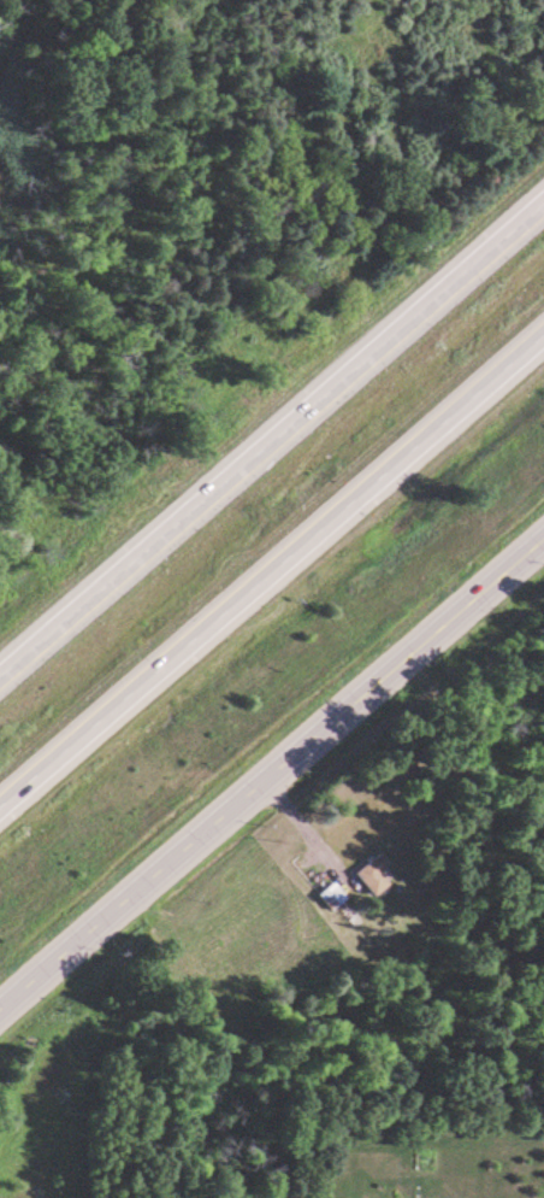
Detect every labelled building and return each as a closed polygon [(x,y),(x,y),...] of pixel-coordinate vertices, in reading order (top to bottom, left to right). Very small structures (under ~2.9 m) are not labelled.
[(368,895),(384,883),(375,870),(384,862),(375,851),(349,870),(368,895)] [(326,909),(342,897),(329,881),(314,892),(326,909)]
